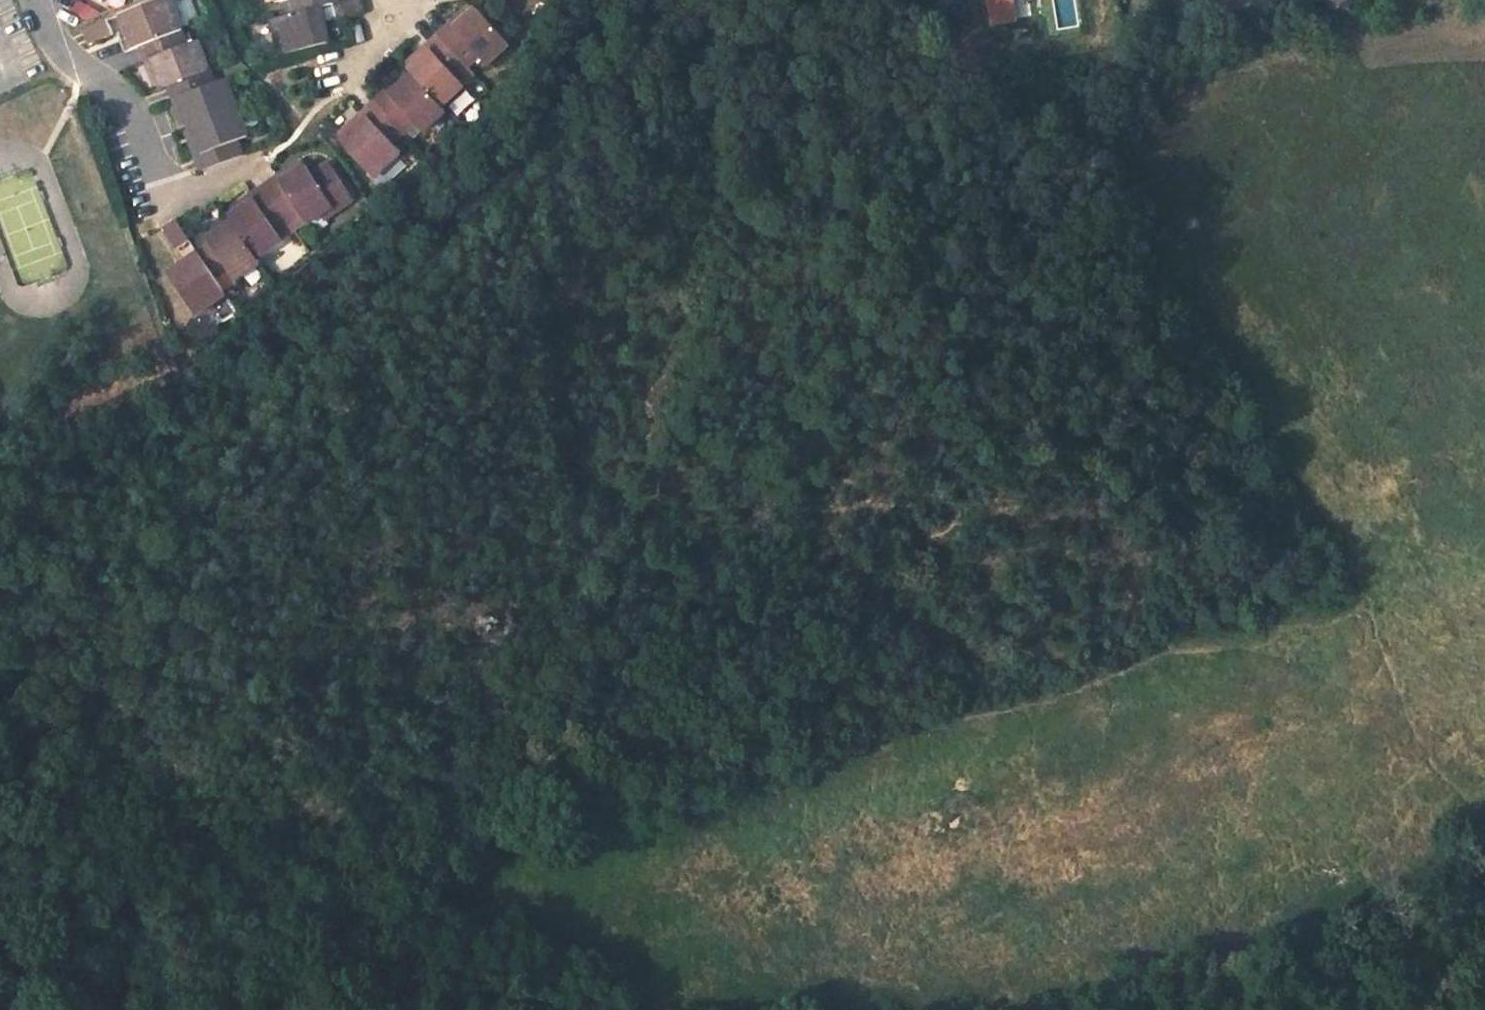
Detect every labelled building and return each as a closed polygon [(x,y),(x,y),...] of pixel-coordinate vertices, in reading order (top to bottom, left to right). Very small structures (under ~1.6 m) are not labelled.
[(136,50),(140,48),(145,61),(150,59),(191,44),(186,30),(184,32),(171,0),(159,0),(121,15),(127,30),(136,50)] [(280,55),(331,43),(325,22),(322,7),(334,5),(340,4),(339,0),(279,0),(279,3),(291,0),(294,15),(272,20),(280,55)] [(362,0),(354,0),(340,4),(334,5),(338,19),(365,13),(362,3),(362,0)] [(325,22),(338,19),(334,5),(322,7),(325,22)] [(454,28),(474,10),(470,5),(451,24),(454,28)] [(490,66),(512,46),(477,7),(474,10),(454,28),(451,24),(436,37),(428,44),(432,49),(411,68),(409,70),(414,75),(391,96),(386,91),(370,106),(364,111),(369,116),(343,140),(342,141),(377,179),(404,155),(395,146),(418,125),(426,133),(449,111),(446,107),(468,87),(458,77),(481,57),(490,66)] [(121,15),(108,20),(113,35),(127,30),(121,15)] [(108,20),(84,29),(91,44),(113,35),(108,20)] [(179,98),(217,83),(200,40),(191,44),(150,59),(162,87),(168,85),(174,100),(179,98)] [(428,44),(407,63),(411,68),(432,49),(428,44)] [(145,61),(156,89),(162,87),(150,59),(145,61)] [(414,75),(409,70),(397,81),(386,91),(391,96),(414,75)] [(191,130),(201,156),(239,140),(250,136),(229,79),(217,83),(179,98),(190,127),(185,129),(187,133),(191,130)] [(179,98),(174,100),(185,129),(190,127),(179,98)] [(364,111),(338,135),(343,140),(369,116),(364,111)] [(187,133),(196,157),(201,156),(191,130),(187,133)] [(202,171),(244,155),(239,140),(201,156),(196,157),(202,171)] [(302,166),(299,161),(277,176),(280,181),(302,166)] [(186,261),(170,272),(200,314),(229,294),(219,280),(230,273),(237,280),(262,264),(260,260),(284,243),(277,232),(302,214),(309,224),(335,207),(339,212),(355,200),(330,163),(313,175),(306,163),(302,166),(280,181),(277,176),(251,194),(254,199),(231,215),(228,217),(232,222),(208,239),(203,233),(191,241),(199,252),(186,261)] [(251,194),(228,209),(231,215),(254,199),(251,194)] [(176,220),(164,228),(178,249),(191,241),(176,220)] [(191,241),(178,249),(186,261),(199,252),(191,241)]
